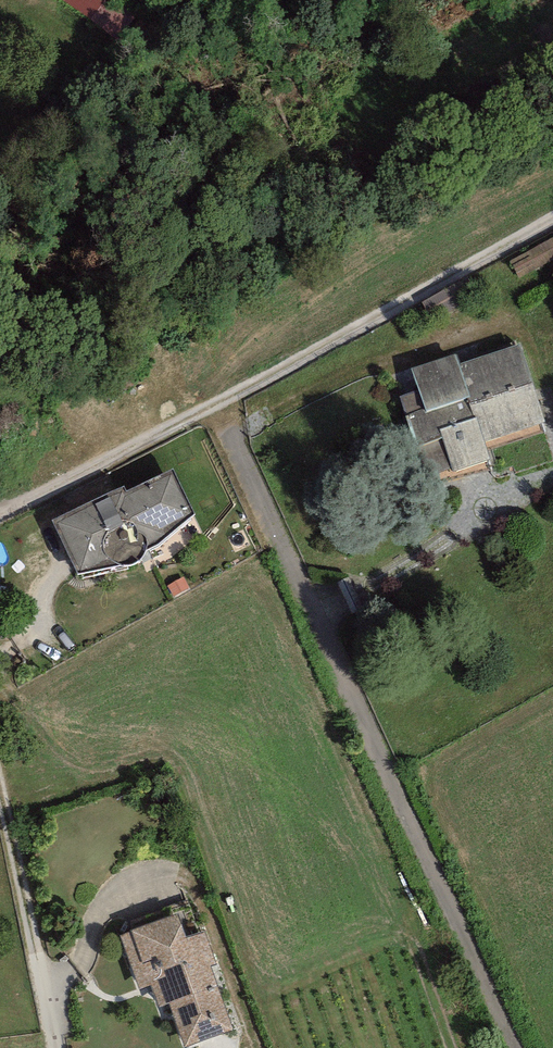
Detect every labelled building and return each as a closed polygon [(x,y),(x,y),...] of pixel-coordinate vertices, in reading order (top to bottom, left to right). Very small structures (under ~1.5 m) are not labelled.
[(33,12),(42,0),(16,0),(33,12)] [(425,369),(457,467),(550,437),(518,339),(425,369)] [(444,431),(430,436),(440,469),(454,465),(444,431)] [(174,465),(58,521),(83,573),(199,517),(174,465)] [(191,904),(133,932),(164,996),(222,968),(191,904)]
